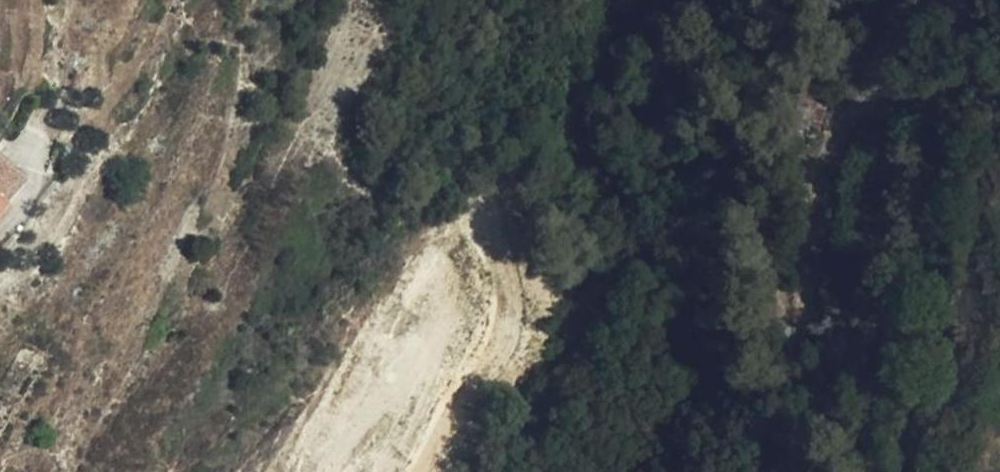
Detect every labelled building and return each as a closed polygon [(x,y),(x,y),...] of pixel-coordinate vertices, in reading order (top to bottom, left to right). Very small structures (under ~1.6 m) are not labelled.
[(23,180),(0,161),(0,214),(25,182),(23,180)]
